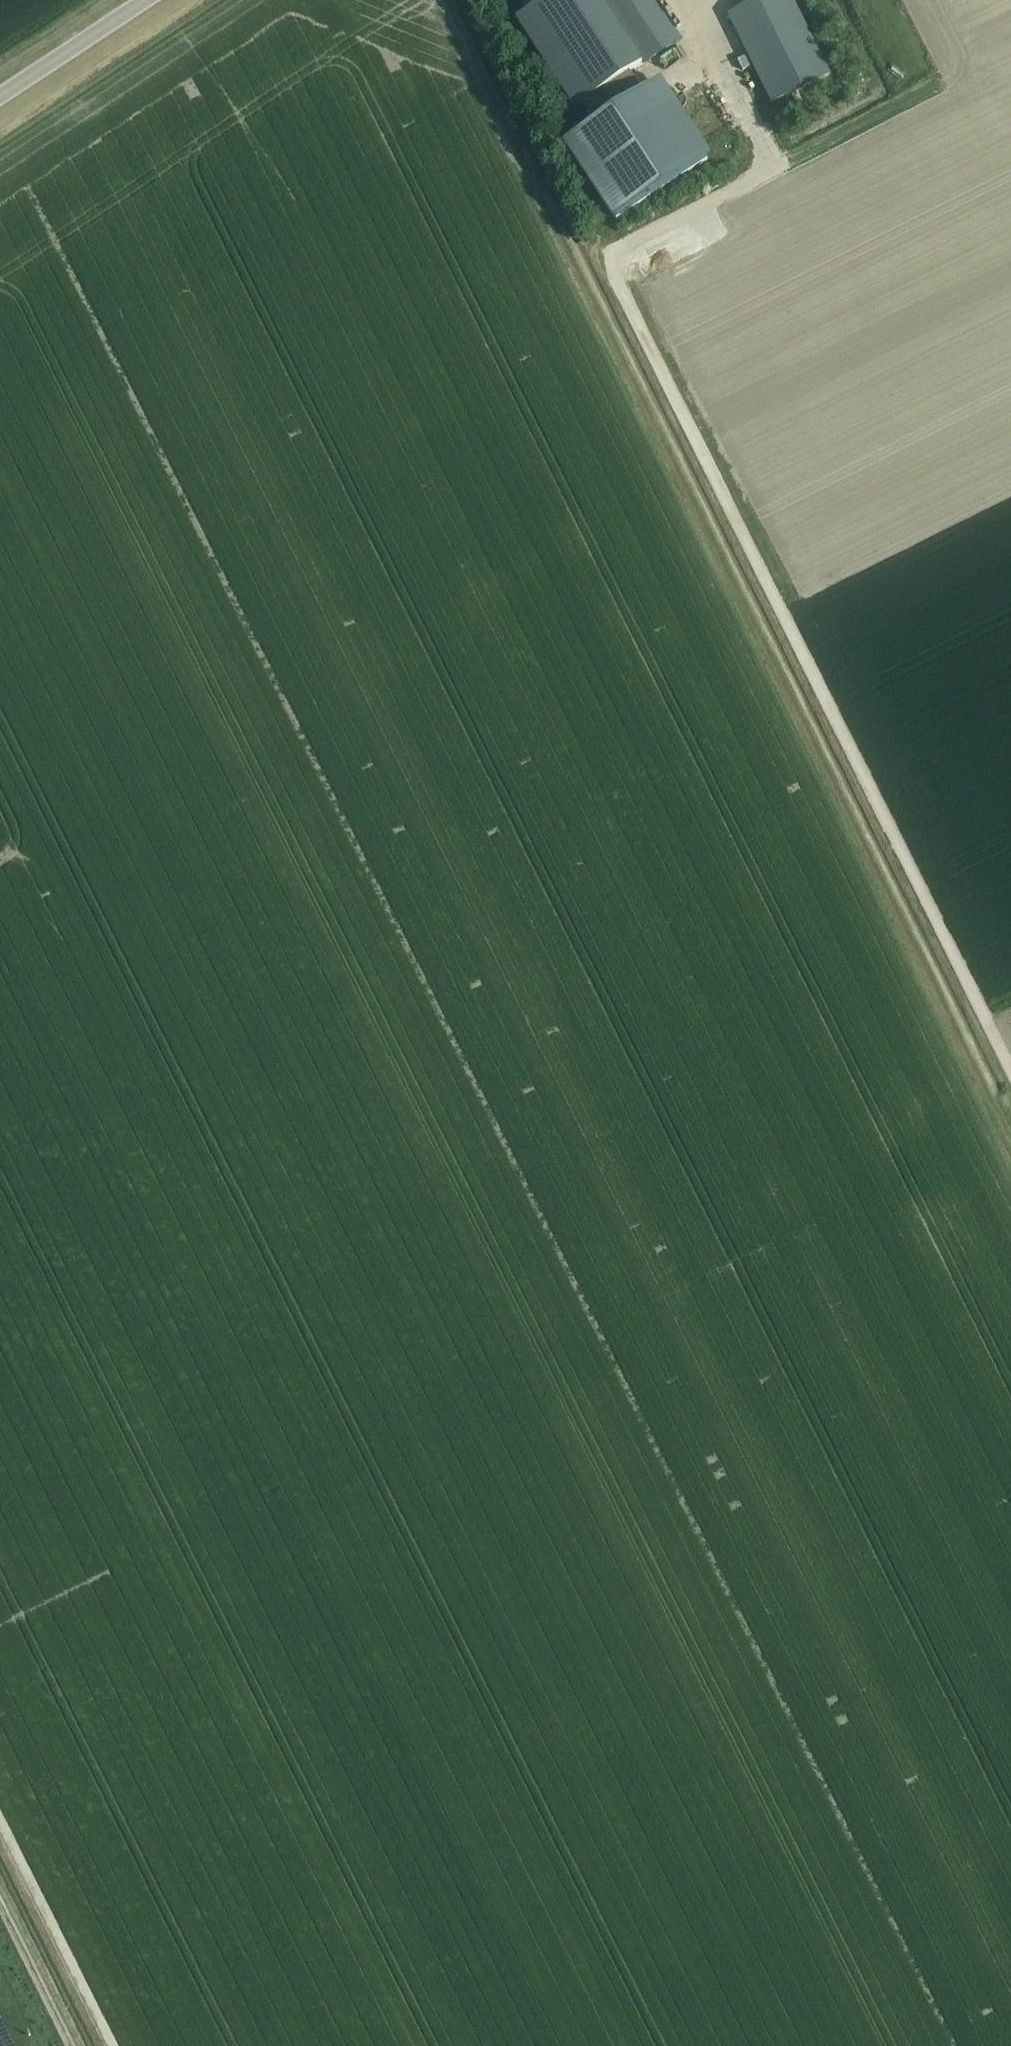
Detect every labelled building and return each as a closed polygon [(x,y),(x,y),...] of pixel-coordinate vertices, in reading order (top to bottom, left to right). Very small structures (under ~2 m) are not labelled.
[(515,17),(575,108),(582,104),(629,73),(644,63),(603,0),(542,0),(526,10),(515,17)] [(526,10),(542,0),(519,0),(526,10)] [(654,0),(603,0),(644,63),(680,39),(654,0)] [(831,74),(793,0),(756,0),(728,14),(773,102),(831,74)] [(582,104),(594,123),(642,92),(629,73),(582,104)] [(594,123),(565,142),(616,219),(707,159),(657,82),(642,92),(594,123)]
